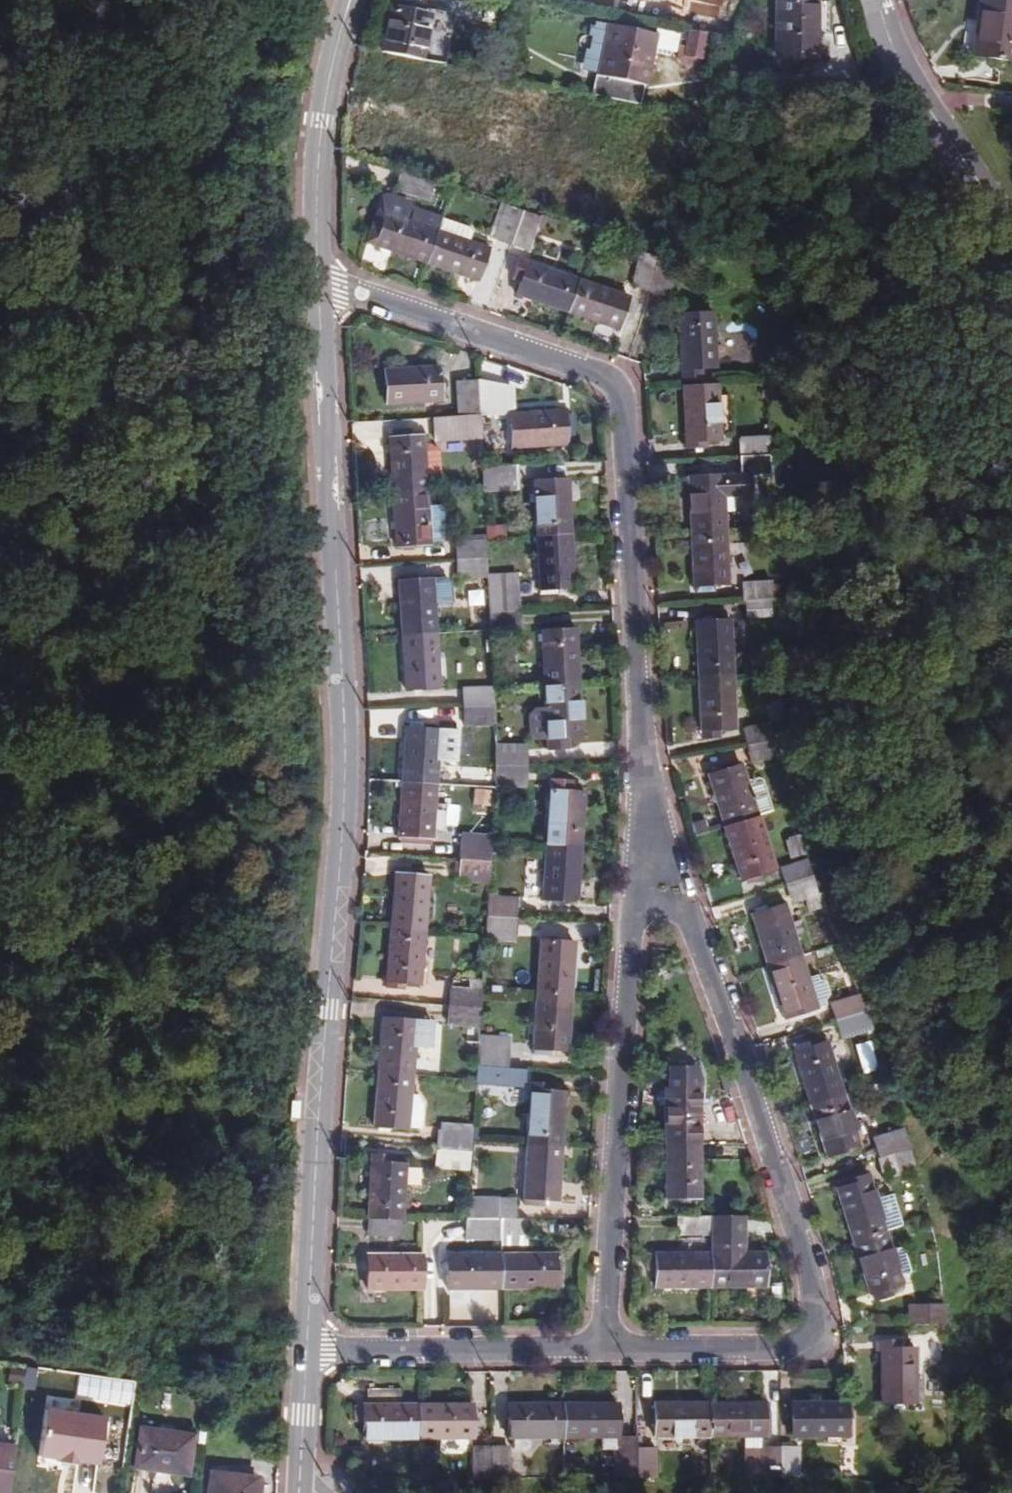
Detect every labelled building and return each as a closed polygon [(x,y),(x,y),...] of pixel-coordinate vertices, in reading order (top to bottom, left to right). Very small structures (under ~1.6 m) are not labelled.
[(777,2),(779,59),(814,58),(814,38),(828,37),(827,0),(813,0),(777,2)] [(1001,0),(987,0),(982,35),(971,34),(968,57),(1011,63),(1011,2),(1001,0)] [(387,4),(377,48),(419,57),(427,11),(387,4)] [(588,94),(638,104),(654,34),(608,24),(596,81),(591,80),(588,94)] [(725,41),(710,39),(707,52),(700,51),(697,63),(702,70),(710,70),(709,72),(718,73),(725,41)] [(436,184),(400,170),(393,187),(429,201),(436,184)] [(367,240),(425,260),(440,215),(408,205),(405,197),(389,193),(380,195),(367,240)] [(497,240),(515,246),(527,214),(508,207),(497,240)] [(527,214),(515,246),(531,251),(545,220),(527,214)] [(440,215),(425,260),(481,278),(491,248),(469,241),(472,232),(465,223),(440,215)] [(633,287),(649,292),(659,257),(643,252),(633,287)] [(659,257),(649,292),(666,297),(676,262),(659,257)] [(516,293),(570,311),(581,279),(519,258),(512,279),(520,282),(516,293)] [(581,279),(570,311),(624,330),(635,298),(581,279)] [(716,373),(712,310),(677,312),(680,375),(716,373)] [(435,396),(432,364),(381,368),(384,400),(435,396)] [(451,374),(455,413),(476,411),(474,382),(473,372),(451,374)] [(474,382),(476,411),(477,415),(512,414),(510,384),(474,382)] [(717,384),(681,386),(683,442),(719,441),(717,384)] [(561,445),(559,413),(508,417),(511,449),(561,445)] [(387,437),(391,492),(427,489),(423,435),(387,437)] [(736,437),(737,455),(767,454),(766,436),(736,437)] [(767,454),(737,455),(738,473),(748,472),(768,471),(767,454)] [(483,479),(484,490),(514,487),(512,464),(482,465),(483,479)] [(688,535),(724,533),(722,497),(749,495),(748,472),(738,473),(685,476),(688,535)] [(530,484),(535,539),(569,536),(565,481),(530,484)] [(427,489),(391,492),(394,545),(430,543),(427,489)] [(727,582),(724,533),(688,535),(690,584),(727,582)] [(569,536),(535,539),(539,595),(574,592),(569,536)] [(456,546),(457,559),(483,557),(482,544),(456,546)] [(483,557),(457,559),(459,576),(484,573),(483,557)] [(488,613),(518,612),(517,572),(486,573),(488,613)] [(394,579),(397,635),(437,633),(434,577),(394,579)] [(479,624),(480,630),(506,628),(506,616),(479,619),(479,624)] [(695,676),(730,675),(728,619),(693,621),(695,676)] [(437,633),(397,635),(400,690),(439,688),(437,633)] [(537,644),(542,699),(575,696),(571,642),(544,646),(537,644)] [(733,729),(730,675),(695,676),(698,731),(733,729)] [(461,687),(461,706),(498,705),(497,686),(461,687)] [(575,696),(542,699),(544,722),(529,724),(532,741),(546,744),(548,753),(567,752),(568,743),(578,743),(575,696)] [(498,705),(461,706),(462,725),(499,724),(498,705)] [(744,743),(778,736),(774,720),(741,727),(744,743)] [(397,728),(394,784),(422,785),(425,730),(397,728)] [(782,752),(778,736),(744,743),(748,759),(782,752)] [(495,773),(524,773),(524,753),(495,753),(495,773)] [(705,774),(721,827),(754,817),(771,812),(761,779),(746,784),(740,763),(705,774)] [(495,773),(495,790),(525,789),(524,773),(495,773)] [(422,785),(394,784),(392,835),(419,836),(422,785)] [(471,822),(492,822),(492,788),(470,788),(471,822)] [(547,793),(543,849),(575,851),(578,795),(547,793)] [(754,817),(721,827),(735,875),(769,864),(754,817)] [(451,841),(450,857),(484,858),(485,844),(451,841)] [(575,851),(543,849),(541,898),(572,900),(575,851)] [(484,858),(450,857),(448,875),(483,877),(484,858)] [(778,867),(783,883),(810,874),(805,857),(778,867)] [(390,872),(386,929),(424,932),(428,875),(390,872)] [(810,874),(783,883),(789,900),(800,896),(806,912),(827,905),(822,890),(816,892),(810,874)] [(487,920),(516,922),(517,903),(488,902),(487,920)] [(747,914),(764,969),(799,958),(782,902),(747,914)] [(487,920),(486,938),(515,940),(516,922),(487,920)] [(424,932),(386,929),(382,982),(420,984),(424,932)] [(534,997),(570,998),(572,941),(536,940),(534,997)] [(799,958),(764,969),(780,1019),(815,1008),(825,1004),(822,995),(816,974),(806,977),(799,958)] [(445,987),(444,1006),(476,1008),(477,994),(477,989),(445,987)] [(865,1009),(860,994),(829,1004),(834,1020),(865,1009)] [(568,1049),(570,998),(534,997),(533,1048),(568,1049)] [(476,1008),(444,1006),(443,1021),(476,1023),(476,1008)] [(865,1009),(834,1020),(839,1035),(870,1025),(865,1009)] [(381,1017),(379,1069),(411,1071),(413,1018),(381,1017)] [(477,1065),(501,1067),(504,1038),(480,1036),(477,1065)] [(787,1050),(807,1105),(838,1094),(819,1039),(787,1050)] [(525,1069),(501,1067),(477,1065),(476,1082),(501,1085),(524,1086),(525,1069)] [(663,1087),(664,1141),(698,1142),(699,1078),(692,1065),(667,1067),(665,1087),(663,1087)] [(411,1071),(379,1069),(377,1119),(409,1121),(411,1071)] [(526,1145),(561,1146),(563,1092),(541,1091),(541,1086),(529,1086),(526,1145)] [(499,1103),(520,1102),(520,1088),(499,1088),(499,1103)] [(838,1094),(807,1105),(823,1152),(855,1142),(838,1094)] [(439,1126),(438,1147),(472,1148),(473,1128),(439,1126)] [(906,1143),(902,1129),(867,1141),(872,1155),(906,1143)] [(698,1142),(664,1141),(665,1193),(696,1194),(698,1142)] [(906,1143),(872,1155),(876,1169),(910,1158),(906,1143)] [(558,1203),(561,1146),(526,1145),(524,1201),(558,1203)] [(472,1148),(438,1147),(437,1169),(471,1171),(472,1148)] [(367,1160),(366,1212),(400,1213),(402,1161),(367,1160)] [(831,1185),(850,1239),(883,1226),(900,1220),(890,1191),(873,1197),(865,1173),(831,1185)] [(525,1216),(524,1203),(501,1203),(501,1215),(525,1216)] [(400,1213),(366,1212),(366,1230),(400,1231),(400,1213)] [(708,1215),(681,1215),(680,1226),(708,1226),(708,1215)] [(709,1251),(709,1289),(765,1289),(765,1251),(746,1251),(746,1216),(709,1216),(709,1251)] [(472,1231),(497,1232),(497,1218),(473,1218),(472,1231)] [(883,1226),(850,1239),(869,1292),(902,1280),(883,1226)] [(442,1288),(499,1288),(499,1250),(442,1250),(442,1288)] [(499,1250),(499,1288),(555,1288),(555,1250),(499,1250)] [(653,1289),(709,1289),(709,1251),(653,1251),(653,1289)] [(364,1286),(422,1287),(423,1256),(365,1254),(364,1286)] [(939,1324),(937,1304),(907,1307),(909,1328),(939,1324)] [(914,1401),(912,1346),(877,1348),(879,1403),(914,1401)] [(29,1370),(17,1368),(14,1395),(26,1397),(29,1370)] [(363,1429),(416,1429),(415,1401),(402,1401),(402,1386),(367,1386),(367,1404),(363,1405),(363,1429)] [(415,1401),(416,1429),(465,1429),(465,1401),(415,1401)] [(505,1435),(564,1435),(564,1401),(505,1401),(505,1435)] [(634,1476),(634,1433),(614,1433),(614,1417),(619,1417),(619,1403),(612,1403),(612,1401),(564,1401),(564,1435),(600,1435),(600,1450),(610,1450),(610,1476),(634,1476)] [(844,1438),(844,1401),(788,1401),(788,1429),(788,1437),(844,1438)] [(707,1433),(707,1402),(650,1403),(651,1434),(707,1433)] [(766,1402),(707,1402),(707,1433),(766,1433),(766,1402)] [(189,1476),(195,1438),(144,1430),(139,1469),(189,1476)] [(490,1474),(503,1474),(502,1444),(489,1445),(490,1474)] [(474,1475),(490,1474),(489,1445),(473,1445),(474,1475)] [(534,1447),(512,1445),(510,1467),(532,1469),(534,1447)] [(759,1475),(778,1474),(777,1446),(759,1446),(759,1475)] [(778,1474),(797,1474),(796,1446),(777,1446),(778,1474)] [(7,1448),(1,1492),(62,1492),(67,1455),(7,1448)] [(67,1455),(62,1492),(76,1492),(81,1457),(67,1455)] [(257,1482),(211,1477),(209,1492),(255,1492),(257,1482)]
